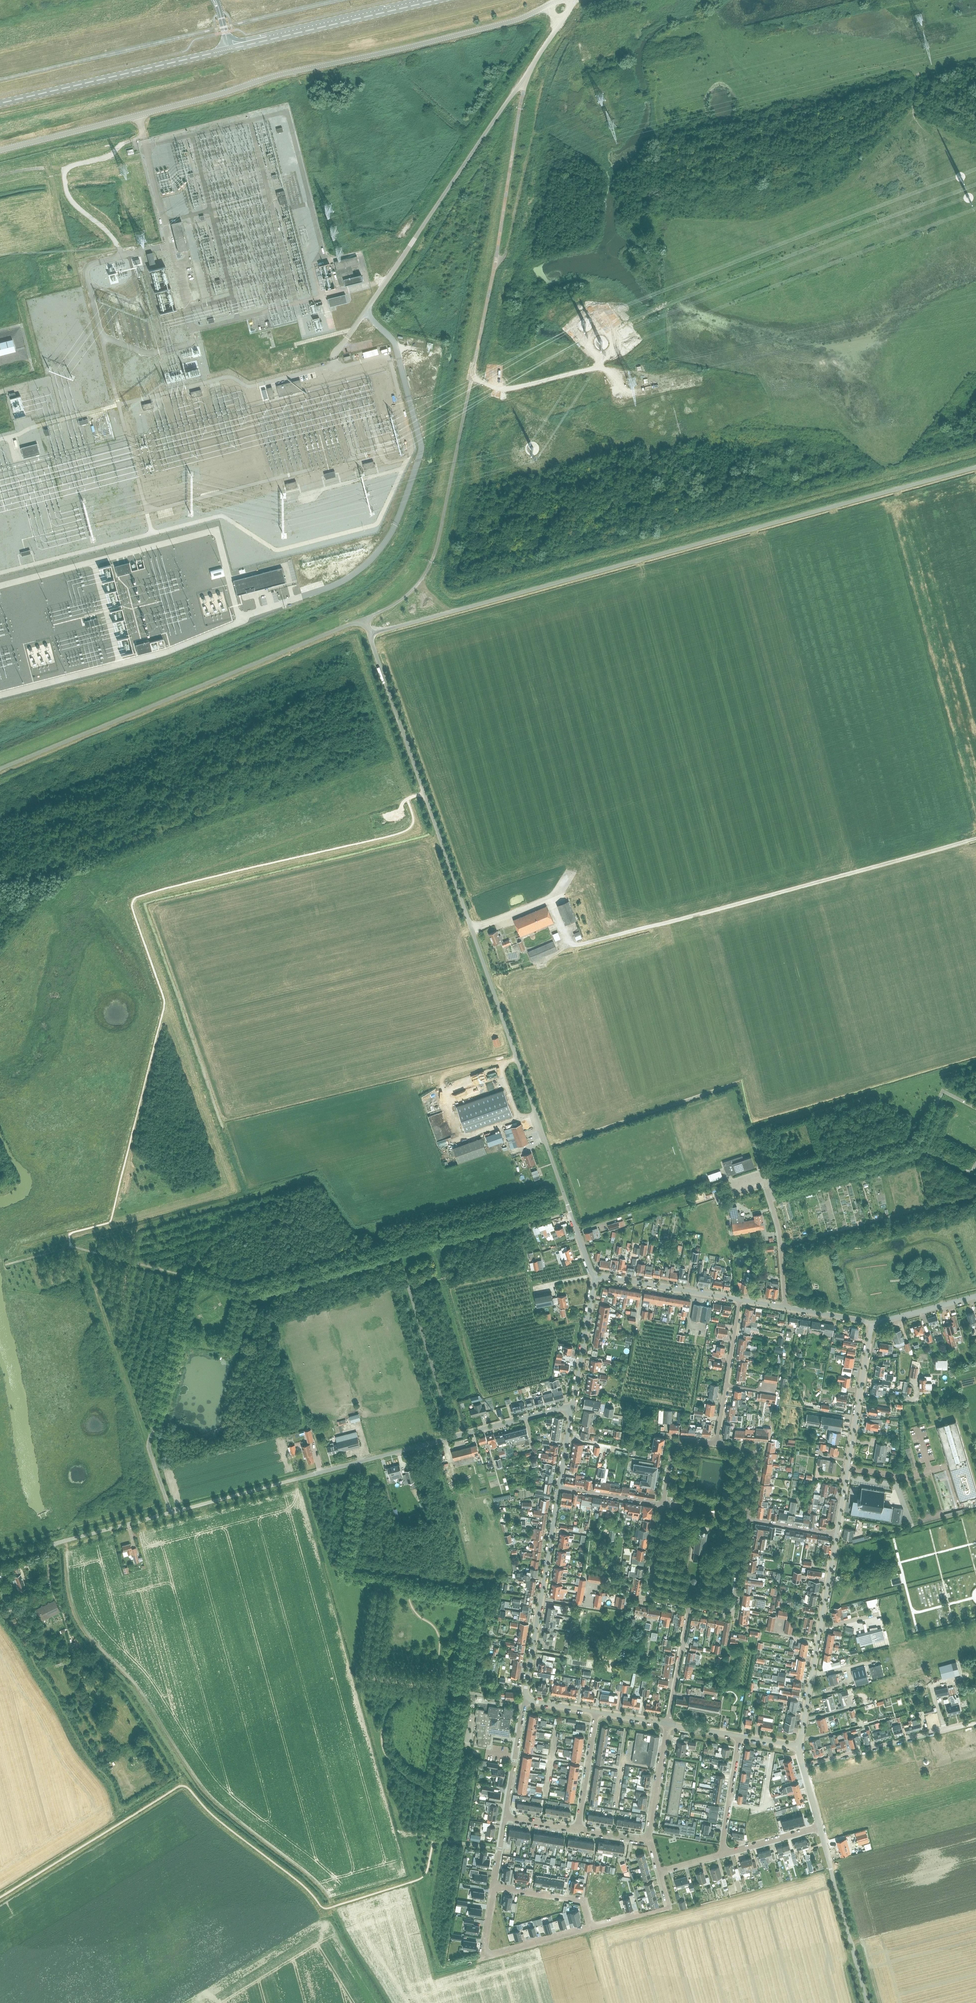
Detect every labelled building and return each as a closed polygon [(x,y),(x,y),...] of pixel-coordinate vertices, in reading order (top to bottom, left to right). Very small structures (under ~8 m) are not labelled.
[(284,190),(276,192),(277,197),(278,197),(280,205),(287,203),(284,190)] [(181,221),(171,224),(178,252),(188,249),(181,221)] [(152,252),(147,254),(150,265),(155,264),(152,252)] [(354,276),(352,268),(351,266),(359,264),(357,256),(335,262),(337,269),(336,270),(340,286),(345,285),(346,285),(363,281),(361,275),(354,276)] [(334,285),(329,261),(323,262),(328,287),(334,285)] [(348,302),(346,294),(328,298),(329,302),(329,304),(330,307),(348,302)] [(12,339),(0,343),(0,355),(15,351),(12,339)] [(281,367),(292,366),(290,352),(279,354),(281,367)] [(277,386),(280,396),(303,390),(300,380),(297,381),(297,382),(294,383),(293,381),(277,386)] [(201,389),(190,392),(192,398),(202,395),(201,389)] [(154,408),(152,402),(142,404),(143,410),(154,408)] [(37,443),(21,447),(23,458),(28,457),(28,456),(31,455),(31,456),(40,454),(37,443)] [(375,467),(374,461),(363,463),(364,469),(375,467)] [(336,477),(335,471),(324,473),(326,479),(336,477)] [(298,487),(296,481),(285,483),(287,489),(298,487)] [(129,562),(115,566),(117,576),(132,572),(131,571),(129,562)] [(286,582),(282,567),(259,573),(233,580),(237,595),(268,587),(286,582)] [(150,641),(135,644),(138,654),(152,651),(150,642),(150,641)] [(569,900),(557,905),(565,925),(577,920),(569,900)] [(547,906),(514,920),(520,936),(554,922),(547,906)] [(497,931),(489,934),(494,945),(502,941),(497,931)] [(557,950),(553,941),(528,951),(532,961),(557,950)] [(498,1037),(493,1039),(495,1046),(501,1044),(498,1037)] [(472,1075),(448,1083),(451,1090),(474,1082),(472,1075)] [(492,1086),(499,1085),(498,1077),(493,1078),(494,1082),(485,1084),(486,1089),(487,1089),(493,1088),(492,1086)] [(465,1132),(513,1115),(504,1090),(456,1106),(465,1132)] [(427,1123),(425,1115),(420,1116),(421,1120),(418,1120),(419,1125),(427,1123)] [(521,1124),(504,1130),(511,1149),(528,1143),(521,1124)] [(500,1131),(486,1136),(489,1146),(504,1141),(500,1131)] [(482,1138),(453,1148),(459,1162),(487,1152),(482,1138)] [(536,1164),(532,1152),(523,1155),(524,1155),(522,1156),(523,1161),(525,1160),(528,1167),(536,1164)] [(742,1155),(741,1156),(723,1162),(727,1176),(755,1166),(751,1156),(743,1159),(742,1155)] [(540,1178),(537,1169),(532,1171),(534,1180),(540,1178)] [(720,1170),(711,1174),(712,1178),(709,1179),(710,1181),(723,1177),(720,1170)] [(731,1218),(732,1223),(734,1233),(764,1228),(762,1214),(754,1215),(755,1219),(744,1221),(743,1216),(741,1216),(740,1212),(738,1212),(737,1206),(733,1207),(732,1204),(729,1205),(730,1207),(729,1208),(731,1218)] [(619,1221),(608,1225),(610,1230),(620,1227),(625,1226),(623,1220),(619,1222),(619,1221)] [(552,1222),(538,1227),(540,1231),(543,1230),(546,1229),(548,1235),(552,1234),(554,1238),(559,1236),(559,1235),(565,1233),(563,1227),(554,1230),(553,1226),(552,1222)] [(590,1232),(584,1233),(586,1239),(595,1237),(594,1233),(598,1232),(597,1228),(589,1230),(590,1232)] [(659,1239),(658,1245),(662,1245),(662,1246),(666,1247),(667,1240),(668,1236),(664,1236),(664,1239),(663,1239),(659,1239)] [(563,1251),(560,1252),(561,1256),(564,1255),(566,1259),(561,1261),(563,1264),(571,1262),(569,1259),(573,1257),(570,1248),(567,1250),(566,1246),(561,1248),(563,1251)] [(620,1258),(619,1263),(618,1270),(619,1271),(619,1272),(621,1272),(622,1271),(625,1272),(627,1264),(625,1264),(625,1259),(620,1258)] [(632,1265),(628,1264),(626,1272),(634,1273),(637,1259),(632,1258),(632,1263),(633,1263),(632,1265)] [(600,1267),(609,1269),(610,1261),(601,1260),(600,1267)] [(617,1270),(618,1261),(616,1261),(611,1260),(610,1269),(617,1270)] [(537,1261),(533,1262),(531,1263),(532,1270),(535,1269),(535,1270),(543,1268),(542,1266),(539,1267),(537,1261)] [(643,1275),(645,1264),(638,1263),(636,1273),(643,1275)] [(651,1266),(646,1265),(644,1275),(651,1276),(653,1266),(653,1264),(652,1263),(651,1266)] [(670,1268),(668,1267),(668,1266),(666,1265),(665,1270),(662,1270),(661,1278),(668,1279),(670,1268)] [(672,1266),(669,1279),(677,1280),(678,1273),(673,1272),(673,1271),(674,1271),(674,1266),(672,1266)] [(687,1282),(688,1274),(685,1273),(686,1268),(681,1267),(680,1272),(679,1272),(678,1280),(687,1282)] [(654,1268),(653,1276),(660,1277),(661,1269),(654,1268)] [(704,1285),(706,1275),(707,1270),(704,1270),(703,1275),(704,1275),(704,1276),(700,1275),(698,1284),(704,1285)] [(729,1289),(730,1282),(731,1276),(728,1275),(727,1281),(725,1280),(723,1288),(729,1289)] [(714,1279),(713,1286),(721,1288),(723,1281),(714,1279)] [(747,1281),(742,1280),(742,1283),(738,1282),(737,1287),(741,1288),(740,1291),(747,1292),(748,1284),(747,1284),(747,1281)] [(767,1285),(765,1295),(777,1297),(779,1285),(778,1285),(778,1281),(773,1280),(772,1282),(771,1281),(766,1281),(766,1285),(767,1285)] [(603,1292),(602,1296),(608,1297),(609,1293),(614,1294),(615,1288),(609,1287),(609,1289),(603,1288),(602,1292),(603,1292)] [(614,1294),(613,1303),(615,1303),(617,1295),(621,1295),(622,1289),(615,1288),(614,1294)] [(628,1290),(626,1303),(629,1303),(630,1297),(634,1298),(635,1291),(628,1290)] [(554,1304),(552,1297),(551,1292),(535,1295),(537,1307),(554,1304)] [(644,1293),(643,1302),(650,1303),(651,1294),(644,1293)] [(558,1296),(552,1297),(554,1303),(559,1302),(560,1308),(562,1317),(566,1316),(564,1307),(569,1306),(566,1295),(558,1296)] [(658,1295),(656,1304),(663,1305),(663,1302),(664,1296),(658,1295)] [(669,1310),(668,1311),(672,1312),(673,1306),(672,1306),(673,1304),(676,1304),(677,1298),(671,1297),(670,1303),(669,1310)] [(682,1313),(681,1315),(685,1316),(686,1310),(689,1311),(689,1306),(690,1300),(690,1299),(687,1299),(687,1300),(684,1299),(683,1305),(682,1313)] [(714,1303),(713,1310),(716,1310),(717,1309),(720,1309),(720,1308),(723,1309),(723,1311),(724,1311),(723,1312),(722,1315),(728,1316),(729,1313),(728,1313),(728,1312),(730,1312),(732,1306),(714,1303)] [(709,1322),(712,1307),(694,1304),(691,1319),(709,1322)] [(746,1308),(745,1313),(753,1314),(755,1315),(761,1316),(761,1312),(756,1311),(755,1314),(753,1313),(754,1307),(751,1307),(750,1309),(746,1308)] [(975,1317),(975,1318),(974,1312),(967,1314),(970,1323),(974,1321),(975,1326),(975,1318),(975,1317)] [(745,1313),(743,1319),(752,1321),(754,1321),(755,1315),(753,1314),(745,1313)] [(938,1322),(937,1315),(928,1318),(930,1324),(933,1323),(933,1325),(936,1324),(936,1322),(938,1322)] [(951,1324),(943,1326),(945,1331),(943,1331),(944,1335),(945,1334),(947,1341),(949,1347),(955,1345),(953,1336),(954,1335),(954,1336),(961,1335),(960,1329),(959,1329),(959,1330),(957,1330),(956,1328),(957,1327),(954,1315),(951,1316),(952,1321),(951,1322),(951,1324)] [(797,1324),(798,1318),(790,1317),(789,1325),(793,1326),(794,1323),(797,1324)] [(811,1321),(798,1318),(797,1324),(796,1331),(804,1332),(805,1328),(809,1328),(811,1321)] [(812,1321),(811,1329),(823,1331),(823,1333),(832,1334),(833,1332),(834,1324),(812,1321)] [(728,1329),(724,1329),(725,1324),(717,1323),(717,1327),(718,1328),(717,1338),(723,1339),(723,1336),(727,1336),(728,1329)] [(924,1339),(926,1338),(927,1342),(932,1341),(930,1333),(924,1335),(921,1323),(918,1324),(918,1325),(913,1326),(913,1327),(910,1328),(911,1331),(914,1331),(916,1335),(922,1333),(924,1339)] [(850,1334),(850,1336),(857,1338),(859,1329),(852,1327),(851,1332),(849,1331),(848,1334),(850,1334)] [(601,1348),(604,1332),(605,1332),(605,1330),(596,1329),(595,1336),(593,1345),(597,1346),(601,1346),(600,1347),(601,1348)] [(902,1346),(905,1345),(906,1351),(908,1350),(911,1349),(909,1342),(904,1343),(901,1330),(892,1332),(895,1346),(902,1344),(902,1346)] [(740,1338),(738,1349),(746,1350),(746,1349),(747,1340),(751,1340),(752,1336),(744,1335),(743,1339),(740,1338)] [(879,1344),(879,1345),(880,1346),(879,1349),(880,1350),(885,1350),(887,1351),(892,1351),(892,1349),(892,1348),(892,1345),(889,1344),(880,1342),(880,1343),(879,1344)] [(716,1351),(713,1351),(712,1355),(721,1357),(722,1353),(724,1353),(725,1347),(717,1346),(717,1345),(713,1344),(713,1347),(717,1347),(716,1351)] [(560,1348),(564,1348),(563,1352),(571,1353),(572,1347),(561,1345),(560,1348)] [(855,1350),(838,1347),(838,1349),(847,1351),(847,1354),(854,1356),(855,1350)] [(737,1354),(736,1359),(745,1360),(746,1354),(750,1355),(751,1351),(746,1350),(738,1349),(737,1354)] [(846,1356),(837,1354),(836,1358),(845,1359),(842,1374),(851,1375),(852,1366),(854,1357),(846,1356)] [(556,1359),(555,1364),(554,1369),(568,1372),(569,1365),(565,1364),(565,1363),(561,1363),(562,1360),(556,1359)] [(592,1360),(590,1370),(595,1370),(598,1371),(600,1371),(601,1367),(602,1362),(599,1361),(592,1360)] [(709,1360),(708,1364),(713,1365),(713,1367),(721,1369),(722,1362),(709,1360)] [(739,1360),(738,1370),(746,1371),(748,1362),(739,1360)] [(947,1361),(936,1361),(936,1367),(942,1367),(942,1369),(947,1369),(947,1367),(947,1361)] [(876,1365),(875,1374),(881,1375),(880,1378),(885,1379),(892,1380),(895,1381),(896,1376),(893,1376),(893,1375),(887,1374),(887,1371),(884,1371),(884,1366),(876,1365)] [(909,1377),(916,1378),(918,1368),(911,1367),(909,1377)] [(745,1377),(746,1371),(738,1370),(736,1380),(745,1381),(746,1377),(745,1377)] [(842,1385),(841,1391),(846,1392),(847,1386),(849,1386),(850,1377),(838,1375),(838,1379),(843,1380),(842,1385)] [(598,1378),(589,1376),(586,1392),(597,1394),(599,1383),(597,1383),(598,1378)] [(926,1378),(920,1378),(920,1389),(926,1389),(931,1389),(931,1385),(931,1379),(931,1376),(926,1376),(926,1378)] [(557,1387),(557,1386),(556,1383),(559,1383),(558,1379),(550,1381),(552,1388),(553,1392),(555,1401),(564,1399),(562,1390),(558,1391),(557,1387)] [(873,1382),(872,1387),(886,1389),(887,1386),(890,1387),(891,1382),(882,1380),(881,1383),(873,1382)] [(709,1392),(709,1397),(716,1398),(718,1385),(711,1384),(710,1388),(709,1392)] [(735,1390),(734,1396),(745,1398),(746,1394),(745,1394),(745,1391),(735,1390)] [(544,1398),(545,1403),(554,1401),(553,1396),(552,1392),(543,1395),(544,1398)] [(837,1400),(836,1404),(845,1406),(846,1402),(847,1394),(838,1393),(835,1392),(834,1395),(838,1396),(837,1400)] [(534,1398),(533,1398),(535,1406),(544,1404),(542,1396),(537,1397),(536,1393),(532,1394),(534,1398)] [(596,1400),(585,1398),(583,1407),(604,1411),(606,1399),(597,1398),(596,1400)] [(733,1398),(732,1405),(736,1406),(738,1406),(740,1406),(746,1407),(746,1404),(741,1404),(742,1400),(739,1399),(733,1398)] [(532,1399),(525,1401),(527,1408),(534,1407),(532,1399)] [(523,1402),(517,1403),(519,1411),(526,1409),(524,1403),(524,1402),(523,1403),(523,1402)] [(480,1414),(487,1412),(485,1406),(482,1407),(481,1403),(474,1405),(475,1408),(470,1410),(472,1416),(480,1414)] [(519,1411),(517,1403),(511,1405),(512,1406),(511,1406),(511,1407),(512,1413),(519,1411)] [(735,1415),(736,1406),(732,1405),(728,1405),(726,1414),(728,1414),(727,1419),(737,1421),(738,1416),(735,1415)] [(614,1408),(606,1406),(604,1415),(612,1416),(614,1408)] [(868,1409),(868,1411),(868,1412),(870,1413),(869,1416),(877,1418),(877,1414),(876,1414),(877,1410),(890,1412),(891,1408),(877,1406),(877,1407),(869,1406),(869,1409),(868,1409)] [(584,1418),(583,1424),(591,1426),(591,1425),(592,1421),(595,1422),(595,1419),(596,1416),(594,1416),(594,1412),(585,1410),(583,1417),(583,1418),(584,1418)] [(671,1423),(672,1423),(672,1420),(671,1420),(672,1411),(659,1410),(658,1422),(671,1423)] [(821,1416),(807,1413),(805,1423),(819,1425),(819,1426),(820,1426),(823,1427),(826,1427),(826,1428),(827,1428),(827,1427),(830,1428),(831,1428),(834,1428),(834,1429),(837,1429),(837,1430),(838,1430),(838,1429),(841,1430),(841,1429),(842,1427),(842,1426),(842,1422),(843,1422),(843,1421),(843,1419),(842,1418),(842,1419),(840,1418),(839,1418),(836,1418),(836,1417),(832,1417),(833,1416),(832,1416),(832,1417),(829,1416),(828,1416),(825,1416),(825,1415),(825,1416),(822,1415),(821,1415),(821,1416)] [(352,1422),(360,1420),(359,1414),(350,1416),(352,1422)] [(554,1417),(552,1417),(552,1419),(547,1418),(546,1424),(551,1425),(552,1424),(553,1424),(551,1438),(559,1439),(563,1418),(554,1417)] [(867,1421),(866,1427),(877,1429),(879,1419),(870,1419),(869,1422),(867,1421)] [(725,1420),(723,1436),(729,1437),(732,1422),(725,1420)] [(947,1423),(948,1423),(945,1424),(945,1423),(936,1426),(959,1501),(967,1499),(967,1498),(970,1497),(970,1498),(975,1496),(975,1488),(967,1459),(956,1420),(947,1423)] [(705,1422),(703,1421),(703,1422),(703,1425),(703,1428),(702,1428),(702,1436),(711,1436),(711,1424),(707,1424),(706,1428),(704,1428),(704,1424),(705,1424),(705,1422)] [(674,1424),(670,1423),(669,1433),(673,1433),(673,1432),(678,1433),(679,1425),(674,1425),(674,1424)] [(592,1433),(593,1426),(583,1424),(582,1431),(590,1432),(592,1433)] [(689,1435),(689,1427),(689,1426),(688,1426),(688,1427),(681,1427),(681,1434),(689,1435)] [(763,1430),(764,1427),(763,1429),(756,1428),(756,1430),(756,1432),(755,1440),(762,1440),(763,1430)] [(771,1428),(764,1427),(763,1430),(762,1440),(768,1441),(768,1439),(770,1439),(771,1428)] [(526,1428),(509,1432),(511,1440),(513,1439),(513,1441),(511,1442),(512,1446),(525,1442),(525,1445),(530,1443),(529,1437),(526,1428)] [(308,1442),(314,1440),(311,1429),(305,1431),(308,1442)] [(756,1432),(756,1430),(745,1429),(745,1430),(745,1431),(745,1439),(755,1440),(756,1432)] [(745,1431),(745,1430),(735,1430),(734,1438),(745,1439),(745,1431)] [(330,1443),(331,1446),(327,1447),(329,1454),(360,1446),(356,1431),(335,1437),(337,1444),(334,1445),(333,1442),(330,1443)] [(588,1439),(590,1432),(582,1431),(581,1437),(588,1439)] [(664,1437),(665,1432),(661,1431),(660,1435),(659,1435),(656,1434),(656,1436),(654,1436),(652,1450),(654,1450),(662,1452),(664,1437)] [(829,1431),(828,1441),(831,1441),(838,1442),(839,1436),(840,1436),(841,1432),(829,1431)] [(511,1440),(509,1432),(496,1436),(498,1444),(507,1441),(508,1443),(511,1442),(513,1441),(513,1439),(511,1440)] [(489,1443),(490,1443),(491,1447),(497,1446),(494,1434),(487,1435),(489,1443)] [(478,1438),(480,1444),(479,1445),(480,1449),(484,1447),(486,1447),(485,1444),(488,1443),(485,1436),(478,1438)] [(768,1444),(767,1451),(775,1452),(776,1446),(780,1447),(781,1440),(772,1438),(771,1441),(769,1441),(768,1444)] [(820,1449),(825,1450),(825,1448),(830,1449),(830,1453),(837,1455),(838,1450),(837,1450),(837,1447),(826,1445),(826,1444),(821,1443),(820,1449)] [(874,1460),(885,1462),(886,1455),(883,1455),(885,1444),(876,1443),(874,1460)] [(315,1461),(310,1444),(302,1446),(304,1456),(306,1455),(308,1463),(315,1461)] [(477,1445),(452,1451),(456,1466),(475,1461),(473,1455),(479,1454),(477,1445)] [(551,1445),(550,1447),(547,1446),(546,1451),(557,1453),(558,1446),(551,1445)] [(911,1468),(915,1467),(910,1448),(906,1449),(911,1468)] [(660,1465),(662,1454),(662,1452),(654,1450),(652,1461),(655,1461),(655,1464),(660,1465)] [(557,1455),(542,1452),(541,1457),(540,1457),(539,1460),(556,1462),(557,1455)] [(825,1470),(829,1471),(834,1472),(836,1462),(831,1461),(831,1460),(818,1458),(817,1464),(822,1465),(823,1462),(826,1463),(825,1470)] [(658,1478),(659,1468),(658,1468),(658,1467),(653,1466),(653,1463),(639,1460),(639,1464),(634,1463),(633,1471),(643,1473),(642,1478),(643,1478),(643,1480),(641,1479),(640,1481),(635,1481),(635,1483),(634,1484),(637,1485),(640,1485),(655,1488),(656,1478),(658,1478)] [(555,1464),(547,1463),(542,1462),(541,1467),(546,1468),(546,1471),(554,1472),(555,1464)] [(572,1462),(570,1470),(577,1471),(579,1463),(572,1462)] [(779,1464),(773,1463),(765,1462),(763,1472),(771,1473),(772,1466),(779,1467),(779,1464)] [(397,1473),(402,1472),(400,1465),(387,1468),(390,1479),(398,1477),(397,1473)] [(603,1482),(606,1469),(606,1468),(599,1467),(597,1476),(602,1477),(601,1482),(595,1481),(594,1489),(602,1491),(603,1482)] [(406,1471),(409,1483),(415,1481),(412,1469),(406,1471)] [(603,1482),(606,1469),(603,1482),(602,1491),(621,1494),(622,1488),(619,1487),(620,1484),(603,1482)] [(554,1473),(546,1472),(543,1471),(542,1476),(545,1476),(545,1480),(552,1481),(554,1473)] [(577,1477),(576,1477),(574,1486),(584,1488),(585,1479),(581,1479),(581,1476),(577,1475),(577,1477)] [(587,1479),(586,1479),(585,1488),(593,1489),(594,1483),(592,1483),(593,1476),(587,1475),(587,1479)] [(574,1486),(576,1477),(566,1476),(564,1484),(574,1486)] [(629,1495),(631,1480),(630,1487),(622,1486),(622,1488),(621,1494),(629,1495)] [(536,1488),(535,1495),(550,1497),(552,1483),(545,1482),(544,1490),(536,1488)] [(772,1485),(769,1485),(762,1484),(760,1494),(769,1495),(770,1491),(771,1491),(772,1485)] [(830,1487),(829,1492),(836,1493),(838,1485),(831,1484),(830,1487)] [(646,1498),(646,1492),(642,1491),(642,1488),(640,1488),(637,1487),(635,1496),(646,1498)] [(851,1513),(851,1514),(866,1517),(865,1518),(866,1518),(866,1517),(868,1517),(868,1518),(869,1518),(869,1517),(871,1518),(871,1519),(872,1518),(880,1519),(889,1521),(901,1523),(903,1508),(900,1508),(899,1507),(894,1507),(894,1508),(891,1508),(892,1506),(883,1505),(883,1501),(883,1500),(884,1500),(884,1499),(885,1499),(884,1499),(884,1498),(885,1493),(885,1491),(876,1489),(877,1488),(876,1488),(876,1489),(874,1489),(874,1488),(873,1488),(873,1489),(871,1488),(871,1487),(870,1488),(862,1487),(860,1499),(857,1499),(857,1500),(853,1500),(853,1503),(851,1513)] [(654,1499),(655,1493),(656,1490),(654,1490),(654,1489),(647,1488),(646,1492),(646,1498),(654,1499)] [(571,1500),(572,1493),(563,1492),(561,1505),(571,1507),(572,1501),(571,1500)] [(590,1508),(592,1497),(583,1495),(581,1503),(581,1506),(590,1508)] [(600,1506),(602,1498),(593,1497),(592,1504),(591,1507),(594,1507),(595,1505),(600,1506)] [(541,1499),(539,1510),(547,1511),(547,1512),(549,1503),(550,1499),(544,1498),(544,1500),(541,1499)] [(607,1508),(608,1500),(602,1498),(600,1506),(600,1507),(599,1510),(600,1510),(599,1514),(602,1514),(603,1508),(607,1508)] [(835,1517),(838,1501),(836,1500),(836,1499),(831,1498),(827,1519),(833,1520),(834,1516),(835,1517)] [(618,1509),(619,1501),(608,1500),(607,1508),(613,1510),(614,1508),(618,1509)] [(798,1502),(791,1501),(789,1510),(785,1509),(784,1510),(784,1512),(779,1511),(778,1520),(787,1522),(793,1523),(795,1513),(798,1502)] [(620,1502),(618,1512),(621,1512),(624,1513),(626,1513),(626,1517),(632,1518),(632,1517),(633,1515),(632,1515),(634,1504),(622,1502),(620,1502)] [(811,1509),(812,1503),(808,1502),(807,1508),(809,1508),(807,1514),(804,1514),(804,1515),(802,1524),(808,1525),(810,1512),(811,1508),(811,1509)] [(818,1504),(812,1503),(811,1509),(811,1508),(810,1512),(808,1525),(815,1526),(817,1513),(816,1513),(817,1510),(816,1510),(818,1504)] [(638,1518),(641,1505),(634,1504),(632,1515),(633,1515),(632,1517),(638,1518)] [(772,1512),(772,1508),(770,1507),(758,1505),(757,1516),(763,1517),(763,1514),(764,1514),(764,1513),(768,1514),(767,1518),(770,1519),(771,1512),(772,1512)] [(542,1511),(547,1511),(539,1510),(534,1509),(533,1515),(536,1516),(536,1518),(546,1520),(547,1513),(542,1512),(542,1511)] [(964,1509),(944,1514),(945,1517),(965,1512),(964,1509)] [(802,1524),(804,1515),(799,1514),(799,1517),(795,1517),(795,1513),(793,1523),(802,1524)] [(649,1530),(651,1521),(651,1518),(641,1517),(641,1520),(643,1520),(642,1529),(649,1530)] [(829,1523),(829,1521),(829,1520),(825,1519),(826,1518),(821,1517),(820,1521),(819,1527),(825,1528),(826,1523),(829,1523)] [(537,1528),(545,1529),(546,1521),(541,1520),(541,1521),(539,1521),(539,1520),(533,1519),(532,1522),(538,1523),(537,1528)] [(764,1530),(765,1525),(755,1524),(754,1535),(763,1537),(764,1537),(764,1536),(763,1536),(763,1534),(764,1530)] [(775,1534),(775,1532),(776,1532),(784,1534),(785,1529),(775,1527),(765,1525),(764,1530),(763,1534),(768,1534),(768,1538),(774,1539),(775,1534)] [(531,1533),(531,1537),(536,1538),(543,1539),(545,1529),(537,1528),(534,1527),(533,1533),(531,1533)] [(648,1538),(649,1530),(642,1529),(636,1528),(635,1536),(641,1537),(648,1538)] [(855,1533),(856,1530),(845,1528),(843,1538),(852,1539),(852,1536),(854,1536),(854,1533),(855,1533)] [(705,1530),(703,1530),(699,1529),(699,1530),(696,1530),(693,1550),(695,1550),(703,1552),(704,1552),(707,1531),(705,1531),(705,1530)] [(792,1538),(793,1530),(786,1529),(784,1537),(785,1537),(784,1541),(786,1541),(787,1537),(792,1538)] [(793,1530),(792,1538),(796,1539),(796,1543),(798,1543),(800,1531),(793,1530)] [(800,1531),(798,1543),(800,1544),(801,1540),(806,1541),(806,1540),(807,1533),(800,1531)] [(807,1533),(806,1540),(817,1542),(818,1534),(808,1533),(807,1533)] [(764,1537),(763,1537),(754,1535),(752,1546),(763,1548),(765,1537),(764,1537)] [(829,1541),(829,1537),(830,1537),(819,1535),(818,1542),(824,1543),(825,1543),(829,1544),(830,1542),(829,1541)] [(646,1549),(648,1538),(641,1537),(639,1545),(637,1545),(637,1548),(646,1549)] [(543,1541),(534,1539),(533,1544),(530,1543),(529,1548),(541,1550),(543,1541)] [(137,1552),(136,1548),(131,1549),(130,1544),(122,1546),(124,1551),(127,1551),(128,1553),(132,1552),(134,1558),(135,1562),(139,1561),(136,1552),(137,1552)] [(759,1548),(751,1547),(750,1554),(756,1555),(760,1556),(761,1552),(758,1552),(759,1548)] [(644,1565),(646,1549),(637,1548),(637,1552),(634,1552),(634,1555),(633,1555),(632,1563),(638,1564),(644,1565)] [(521,1550),(520,1556),(526,1557),(526,1556),(540,1559),(541,1551),(533,1550),(533,1553),(527,1552),(527,1551),(521,1550)] [(701,1562),(702,1558),(702,1554),(703,1552),(695,1550),(694,1553),(693,1561),(701,1562)] [(755,1568),(757,1560),(755,1559),(756,1555),(750,1554),(748,1569),(755,1571),(755,1568)] [(532,1559),(531,1567),(538,1568),(539,1561),(532,1559)] [(19,1590),(26,1587),(18,1567),(13,1569),(16,1576),(14,1576),(17,1582),(15,1582),(16,1584),(17,1584),(19,1590)] [(516,1577),(530,1579),(530,1574),(537,1576),(538,1569),(531,1567),(530,1571),(527,1571),(527,1574),(524,1574),(524,1573),(516,1572),(516,1573),(516,1577)] [(642,1575),(643,1568),(636,1567),(635,1571),(629,1570),(628,1576),(633,1577),(637,1578),(637,1575),(642,1575)] [(807,1576),(814,1578),(815,1576),(821,1577),(822,1572),(816,1570),(808,1569),(807,1576)] [(562,1578),(563,1575),(554,1573),(553,1580),(566,1582),(567,1579),(564,1579),(562,1578)] [(747,1578),(746,1578),(745,1582),(762,1585),(764,1585),(765,1578),(758,1577),(758,1578),(747,1576),(747,1578)] [(639,1594),(642,1578),(637,1578),(633,1577),(632,1583),(633,1583),(631,1592),(639,1594)] [(526,1586),(527,1587),(535,1588),(536,1581),(531,1580),(531,1581),(527,1580),(526,1586)] [(820,1582),(809,1580),(808,1585),(811,1585),(810,1589),(818,1591),(819,1585),(820,1582)] [(751,1588),(751,1584),(745,1583),(744,1592),(756,1594),(756,1591),(751,1590),(752,1588),(751,1588)] [(552,1584),(551,1590),(564,1592),(564,1588),(562,1588),(562,1585),(552,1584)] [(533,1595),(535,1588),(527,1587),(526,1594),(533,1595)] [(563,1598),(564,1592),(551,1590),(550,1596),(563,1598)] [(805,1600),(805,1601),(806,1602),(807,1602),(808,1602),(808,1603),(815,1604),(817,1595),(813,1594),(813,1591),(808,1590),(808,1594),(806,1594),(805,1599),(805,1600)] [(766,1599),(753,1597),(753,1594),(744,1593),(742,1603),(750,1605),(765,1607),(766,1599)] [(533,1596),(526,1595),(524,1602),(532,1604),(533,1596)] [(625,1597),(617,1596),(615,1605),(624,1606),(625,1597)] [(870,1600),(867,1601),(868,1607),(871,1606),(871,1605),(875,1604),(876,1598),(870,1600)] [(52,1601),(35,1610),(41,1620),(59,1611),(56,1604),(55,1605),(54,1603),(52,1601)] [(555,1611),(561,1612),(562,1606),(554,1604),(554,1607),(549,1607),(548,1613),(554,1614),(555,1611)] [(523,1605),(522,1611),(522,1612),(530,1613),(532,1606),(526,1605),(526,1606),(523,1605)] [(647,1616),(648,1607),(636,1605),(634,1613),(647,1616)] [(841,1607),(841,1606),(834,1608),(835,1611),(832,1612),(834,1621),(841,1619),(844,1618),(844,1619),(848,1618),(848,1615),(843,1616),(842,1610),(848,1608),(847,1606),(841,1607)] [(660,1616),(661,1610),(652,1608),(651,1617),(658,1618),(659,1616),(660,1616)] [(512,1610),(512,1614),(520,1615),(519,1619),(529,1620),(530,1613),(522,1612),(522,1611),(521,1611),(520,1611),(512,1610)] [(662,1610),(660,1618),(664,1618),(663,1625),(669,1626),(670,1619),(672,1612),(662,1610)] [(554,1617),(554,1614),(548,1613),(547,1619),(560,1621),(560,1618),(554,1617)] [(678,1618),(684,1618),(685,1614),(679,1613),(677,1613),(676,1614),(674,1614),(674,1618),(673,1618),(673,1622),(675,1622),(675,1623),(677,1623),(678,1618)] [(748,1624),(749,1614),(740,1613),(739,1622),(748,1624)] [(699,1627),(701,1617),(692,1615),(690,1624),(697,1625),(697,1627),(699,1628),(699,1627)] [(803,1627),(806,1628),(805,1632),(810,1633),(813,1618),(805,1617),(803,1627)] [(675,1626),(674,1630),(678,1630),(679,1624),(683,1625),(684,1618),(678,1618),(677,1623),(675,1623),(675,1626)] [(715,1627),(716,1619),(708,1618),(707,1626),(705,1635),(709,1635),(711,1629),(710,1629),(711,1627),(715,1627)] [(552,1626),(553,1623),(559,1624),(560,1621),(547,1619),(546,1625),(548,1625),(548,1629),(553,1630),(554,1626),(552,1626)] [(723,1629),(724,1621),(716,1619),(715,1627),(714,1631),(719,1632),(719,1628),(723,1629)] [(518,1636),(519,1636),(518,1642),(525,1643),(529,1624),(520,1622),(518,1636)] [(553,1636),(554,1634),(556,1635),(557,1632),(550,1630),(550,1632),(545,1631),(543,1638),(546,1639),(546,1643),(552,1644),(553,1640),(554,1636),(553,1636)] [(828,1632),(827,1638),(833,1639),(834,1637),(839,1638),(839,1635),(841,1635),(842,1631),(834,1630),(833,1633),(828,1632)] [(873,1642),(861,1645),(862,1650),(885,1644),(884,1639),(882,1630),(870,1633),(873,1642)] [(730,1642),(730,1643),(731,1644),(731,1642),(737,1643),(738,1639),(739,1634),(731,1632),(730,1642)] [(870,1633),(858,1636),(861,1645),(873,1642),(870,1633)] [(517,1646),(515,1646),(514,1650),(524,1651),(525,1644),(518,1643),(517,1646)] [(793,1647),(793,1649),(798,1650),(800,1651),(800,1654),(806,1655),(807,1649),(795,1647),(794,1647),(793,1647)] [(514,1658),(522,1660),(524,1652),(517,1651),(517,1653),(513,1652),(513,1651),(508,1650),(507,1653),(510,1653),(510,1658),(514,1658)] [(689,1651),(687,1660),(692,1661),(692,1659),(694,1660),(696,1653),(689,1651)] [(568,1652),(566,1662),(571,1662),(572,1658),(579,1659),(579,1654),(568,1652)] [(666,1654),(665,1662),(666,1662),(671,1663),(671,1662),(674,1662),(675,1654),(675,1653),(670,1652),(670,1654),(669,1654),(667,1654),(666,1654)] [(696,1653),(694,1660),(692,1659),(692,1661),(687,1660),(686,1664),(691,1665),(693,1666),(695,1666),(696,1663),(699,1664),(701,1654),(696,1653)] [(830,1663),(831,1660),(830,1660),(831,1654),(825,1653),(823,1665),(824,1670),(830,1668),(830,1665),(831,1665),(830,1663)] [(520,1677),(522,1660),(514,1658),(511,1678),(517,1679),(517,1676),(520,1677)] [(553,1662),(546,1660),(546,1663),(539,1662),(538,1668),(552,1671),(552,1667),(553,1662)] [(956,1661),(939,1666),(942,1679),(955,1675),(959,1674),(956,1661)] [(673,1664),(666,1662),(663,1675),(671,1677),(673,1664)] [(803,1672),(804,1665),(792,1663),(788,1663),(788,1665),(795,1666),(794,1670),(803,1672)] [(884,1676),(881,1665),(869,1667),(872,1679),(884,1676)] [(856,1685),(869,1682),(865,1666),(852,1670),(856,1685)] [(691,1678),(692,1670),(685,1669),(684,1677),(691,1678)] [(802,1678),(803,1672),(794,1670),(791,1669),(790,1672),(794,1672),(794,1673),(796,1674),(796,1676),(802,1678)] [(838,1673),(828,1675),(831,1686),(841,1684),(838,1673)] [(554,1674),(552,1674),(550,1684),(550,1683),(552,1683),(551,1688),(552,1688),(551,1693),(558,1694),(559,1688),(559,1684),(559,1683),(553,1682),(554,1674)] [(542,1685),(538,1684),(537,1691),(547,1693),(548,1686),(545,1686),(546,1682),(546,1681),(546,1679),(543,1679),(542,1685)] [(668,1680),(662,1679),(659,1679),(658,1685),(667,1687),(668,1680)] [(718,1687),(704,1684),(703,1692),(717,1694),(718,1687)] [(571,1687),(571,1690),(569,1696),(576,1697),(577,1692),(578,1693),(578,1689),(575,1688),(571,1687)] [(947,1687),(935,1690),(937,1696),(949,1694),(947,1687)] [(609,1697),(609,1694),(601,1692),(601,1691),(598,1690),(597,1698),(600,1698),(600,1701),(608,1703),(609,1697)] [(615,1694),(609,1694),(609,1697),(608,1703),(617,1704),(618,1695),(615,1695),(615,1694)] [(653,1710),(655,1695),(653,1694),(652,1700),(650,1700),(650,1703),(649,1703),(646,1702),(646,1703),(645,1709),(653,1710)] [(952,1706),(947,1707),(948,1710),(947,1711),(948,1715),(949,1715),(948,1714),(953,1713),(961,1711),(958,1702),(960,1702),(958,1696),(956,1697),(955,1694),(949,1695),(952,1706)] [(632,1701),(627,1700),(628,1696),(624,1695),(622,1705),(631,1707),(632,1701)] [(659,1695),(655,1695),(653,1710),(660,1711),(661,1706),(661,1705),(659,1704),(659,1701),(658,1701),(659,1695)] [(823,1698),(826,1710),(835,1708),(832,1695),(823,1698)] [(632,1696),(632,1701),(631,1707),(639,1708),(641,1698),(632,1696)] [(684,1696),(683,1699),(677,1698),(676,1698),(676,1703),(688,1705),(687,1708),(719,1714),(721,1702),(690,1696),(688,1696),(688,1697),(684,1696)] [(788,1709),(787,1713),(795,1715),(796,1715),(795,1715),(796,1710),(798,1701),(791,1700),(789,1708),(788,1709)] [(476,1708),(475,1716),(477,1716),(476,1723),(477,1723),(476,1730),(478,1731),(477,1738),(479,1738),(477,1745),(487,1747),(487,1745),(487,1743),(488,1743),(490,1743),(491,1737),(491,1735),(488,1734),(488,1732),(496,1734),(496,1733),(500,1734),(510,1736),(511,1729),(509,1728),(511,1719),(511,1717),(513,1717),(514,1707),(504,1706),(504,1711),(498,1710),(499,1707),(489,1706),(488,1713),(484,1712),(484,1709),(476,1708)] [(793,1731),(795,1715),(787,1713),(786,1722),(785,1721),(784,1730),(793,1731)] [(749,1719),(746,1718),(745,1726),(751,1727),(752,1719),(753,1719),(753,1715),(750,1714),(749,1719)] [(757,1724),(762,1724),(761,1728),(772,1730),(773,1722),(763,1720),(763,1716),(759,1715),(757,1724)] [(817,1719),(820,1731),(828,1729),(825,1717),(817,1719)] [(911,1720),(912,1724),(914,1730),(922,1728),(919,1718),(911,1720)] [(586,1725),(577,1723),(576,1730),(579,1731),(585,1732),(586,1725)] [(903,1733),(901,1724),(893,1726),(895,1735),(903,1733)] [(914,1730),(912,1724),(907,1725),(907,1726),(905,1727),(906,1732),(914,1730)] [(536,1731),(537,1728),(528,1726),(527,1732),(545,1735),(545,1732),(536,1731)] [(866,1731),(861,1732),(862,1735),(863,1735),(865,1743),(871,1741),(868,1733),(870,1732),(869,1728),(866,1729),(866,1731)] [(890,1728),(881,1730),(883,1738),(892,1736),(890,1728)] [(883,1738),(881,1730),(873,1733),(875,1740),(883,1738)] [(658,1743),(659,1735),(637,1732),(634,1749),(656,1752),(658,1743)] [(836,1743),(831,1744),(832,1748),(836,1747),(837,1750),(845,1748),(844,1745),(846,1744),(845,1740),(838,1741),(837,1737),(836,1737),(835,1734),(834,1734),(834,1737),(836,1743)] [(860,1741),(860,1739),(859,1736),(856,1736),(856,1737),(855,1737),(849,1738),(851,1746),(851,1747),(857,1745),(857,1744),(860,1744),(860,1743),(860,1742),(860,1741)] [(820,1738),(810,1741),(812,1749),(822,1746),(820,1738)] [(678,1742),(676,1754),(685,1755),(686,1748),(688,1748),(695,1749),(695,1746),(696,1742),(689,1741),(689,1744),(678,1742)] [(822,1746),(812,1749),(814,1756),(824,1754),(822,1746)] [(730,1748),(719,1747),(719,1750),(719,1752),(716,1751),(716,1755),(722,1756),(722,1754),(729,1755),(730,1748)] [(654,1765),(656,1752),(634,1749),(632,1761),(654,1765)] [(755,1758),(756,1756),(753,1756),(754,1750),(746,1749),(744,1756),(753,1758),(755,1758)] [(540,1761),(532,1760),(532,1757),(523,1755),(522,1761),(539,1764),(540,1761)] [(754,1766),(755,1764),(752,1763),(753,1758),(744,1756),(743,1764),(752,1765),(754,1766)] [(728,1763),(720,1762),(720,1759),(712,1758),(712,1762),(714,1763),(717,1764),(717,1765),(719,1765),(719,1768),(727,1769),(728,1763)] [(785,1758),(779,1759),(781,1765),(784,1764),(785,1767),(794,1765),(792,1759),(786,1761),(785,1758)] [(685,1770),(686,1761),(681,1761),(681,1760),(675,1760),(674,1765),(675,1765),(674,1769),(685,1770)] [(488,1762),(488,1767),(490,1767),(490,1770),(493,1771),(492,1776),(496,1776),(495,1782),(502,1783),(503,1777),(505,1769),(497,1768),(498,1764),(488,1762)] [(753,1773),(753,1771),(751,1771),(752,1765),(743,1764),(742,1772),(751,1773),(753,1773)] [(538,1773),(530,1772),(530,1769),(521,1767),(520,1773),(529,1775),(538,1776),(538,1773)] [(683,1779),(685,1770),(674,1769),(673,1772),(672,1778),(683,1779)] [(642,1776),(642,1778),(650,1780),(651,1775),(646,1774),(647,1771),(640,1770),(639,1775),(642,1776)] [(786,1773),(783,1774),(784,1777),(785,1782),(795,1780),(794,1777),(797,1776),(795,1770),(786,1773)] [(752,1781),(752,1779),(750,1778),(751,1773),(742,1772),(741,1779),(749,1780),(752,1781)] [(649,1785),(650,1780),(642,1778),(642,1779),(638,1778),(637,1783),(639,1784),(638,1786),(644,1787),(645,1784),(649,1785)] [(682,1788),(683,1779),(672,1778),(672,1783),(671,1786),(682,1788)] [(528,1784),(528,1781),(520,1779),(519,1785),(536,1788),(536,1785),(528,1784)] [(751,1788),(751,1786),(748,1786),(749,1780),(741,1779),(740,1787),(748,1788),(751,1788)] [(786,1790),(780,1791),(781,1794),(787,1792),(791,1791),(794,1791),(800,1789),(798,1783),(792,1784),(793,1788),(786,1790)] [(495,1788),(488,1787),(483,1786),(482,1793),(490,1794),(489,1799),(500,1800),(501,1792),(494,1791),(495,1788)] [(681,1797),(682,1788),(671,1786),(671,1790),(670,1795),(681,1797)] [(749,1796),(750,1794),(747,1793),(748,1788),(740,1787),(738,1794),(747,1796),(749,1796)] [(643,1792),(636,1791),(635,1797),(639,1797),(638,1800),(647,1801),(648,1796),(643,1795),(643,1792)] [(574,1801),(575,1795),(558,1792),(557,1795),(566,1796),(565,1800),(574,1801)] [(748,1803),(749,1801),(746,1801),(747,1796),(738,1794),(737,1802),(746,1803),(748,1803)] [(679,1806),(681,1797),(670,1795),(669,1800),(668,1804),(679,1806)] [(633,1805),(632,1810),(640,1812),(641,1809),(641,1806),(646,1807),(647,1801),(638,1800),(638,1802),(634,1802),(633,1805)] [(487,1801),(486,1805),(488,1805),(487,1812),(489,1812),(488,1819),(496,1820),(497,1814),(499,1806),(492,1805),(492,1802),(487,1801)] [(678,1815),(679,1806),(668,1804),(668,1808),(667,1813),(672,1814),(678,1815)] [(708,1804),(708,1807),(710,1807),(709,1812),(718,1814),(719,1806),(711,1805),(710,1805),(708,1804)] [(707,1812),(706,1814),(709,1815),(708,1820),(716,1821),(718,1814),(709,1812),(707,1812)] [(673,1823),(673,1817),(671,1817),(670,1822),(665,1821),(664,1830),(671,1831),(673,1823)] [(680,1824),(681,1819),(679,1818),(678,1823),(673,1823),(671,1831),(679,1832),(680,1824)] [(688,1825),(689,1820),(686,1819),(685,1825),(680,1824),(679,1832),(686,1834),(688,1825)] [(770,1819),(766,1820),(770,1833),(776,1831),(774,1823),(771,1823),(770,1819)] [(764,1825),(761,1826),(764,1834),(770,1833),(766,1820),(763,1821),(764,1825)] [(644,1827),(645,1821),(642,1821),(642,1822),(636,1821),(635,1829),(641,1830),(641,1827),(644,1827)] [(695,1826),(696,1821),(694,1821),(693,1826),(688,1825),(686,1834),(694,1835),(695,1826)] [(483,1825),(484,1826),(483,1830),(487,1830),(486,1834),(494,1836),(495,1827),(490,1827),(490,1823),(483,1822),(483,1825)] [(757,1822),(754,1823),(757,1836),(764,1834),(761,1826),(758,1827),(757,1822)] [(705,1832),(704,1836),(712,1838),(713,1831),(709,1830),(710,1829),(710,1825),(703,1823),(702,1828),(702,1831),(705,1832)] [(752,1829),(749,1829),(751,1838),(757,1836),(754,1823),(750,1824),(752,1829)] [(733,1831),(732,1837),(743,1838),(744,1833),(745,1827),(739,1826),(738,1832),(733,1831)] [(866,1832),(856,1835),(858,1841),(868,1838),(866,1832)] [(806,1839),(801,1841),(803,1847),(803,1849),(804,1854),(805,1854),(807,1853),(805,1846),(808,1845),(810,1845),(809,1841),(807,1842),(806,1839)] [(847,1839),(837,1841),(840,1855),(848,1853),(847,1849),(849,1848),(847,1839)] [(602,1854),(604,1842),(599,1841),(597,1850),(596,1850),(596,1853),(602,1854)] [(801,1841),(795,1842),(796,1849),(800,1848),(800,1851),(801,1851),(802,1854),(804,1854),(803,1849),(803,1847),(801,1841)] [(787,1859),(783,1846),(777,1847),(779,1854),(782,1853),(784,1860),(787,1859)] [(770,1849),(764,1851),(767,1860),(768,1863),(771,1862),(769,1857),(772,1856),(773,1859),(776,1858),(774,1851),(771,1852),(770,1849)] [(489,1867),(490,1859),(486,1858),(487,1853),(476,1851),(476,1856),(478,1857),(477,1865),(489,1867)] [(759,1856),(756,1856),(759,1866),(762,1865),(761,1861),(764,1861),(765,1864),(768,1863),(767,1860),(764,1851),(758,1853),(759,1856)] [(637,1855),(639,1862),(646,1859),(644,1853),(637,1855)] [(758,1870),(755,1862),(753,1862),(751,1858),(746,1859),(749,1867),(751,1867),(752,1872),(758,1870)] [(742,1865),(739,1866),(741,1874),(744,1873),(745,1876),(750,1875),(749,1872),(748,1867),(749,1867),(746,1859),(740,1861),(742,1865)] [(733,1877),(736,1876),(737,1879),(741,1878),(738,1867),(734,1868),(733,1863),(725,1865),(728,1874),(732,1872),(733,1877)] [(509,1879),(511,1866),(508,1866),(507,1868),(503,1867),(502,1878),(503,1879),(504,1879),(506,1880),(507,1879),(509,1879)] [(522,1882),(523,1871),(520,1871),(521,1867),(515,1866),(514,1873),(517,1874),(516,1881),(522,1882)] [(713,1879),(718,1877),(719,1880),(721,1879),(723,1886),(727,1885),(725,1878),(722,1878),(719,1867),(710,1869),(713,1879)] [(526,1872),(523,1871),(522,1882),(528,1883),(529,1876),(532,1876),(533,1868),(527,1868),(526,1872)] [(481,1874),(479,1874),(478,1874),(479,1870),(471,1869),(470,1875),(475,1876),(474,1881),(486,1883),(487,1875),(481,1874)] [(651,1878),(649,1871),(642,1873),(644,1880),(651,1878)] [(703,1871),(696,1873),(699,1883),(704,1881),(705,1884),(710,1882),(708,1876),(705,1877),(703,1871)] [(536,1874),(535,1884),(542,1885),(543,1875),(536,1874)] [(543,1875),(542,1885),(549,1886),(551,1876),(543,1875)] [(558,1877),(556,1887),(563,1889),(564,1886),(567,1887),(569,1877),(558,1875),(557,1877),(558,1877)] [(551,1876),(549,1886),(556,1887),(558,1877),(557,1877),(551,1876)] [(682,1878),(675,1880),(677,1888),(689,1885),(690,1890),(694,1889),(692,1882),(688,1883),(687,1876),(681,1877),(682,1878)] [(578,1879),(576,1890),(580,1891),(580,1890),(582,1890),(584,1883),(584,1878),(579,1877),(578,1879)] [(645,1883),(646,1889),(654,1887),(652,1881),(645,1883)] [(470,1890),(470,1892),(473,1893),(472,1897),(476,1898),(476,1899),(479,1899),(480,1898),(484,1899),(485,1892),(470,1890)] [(630,1897),(620,1900),(622,1906),(624,1906),(626,1910),(633,1908),(631,1902),(635,1901),(633,1894),(629,1895),(630,1897)] [(505,1895),(503,1907),(511,1908),(511,1910),(516,1911),(517,1903),(512,1902),(511,1902),(512,1897),(509,1896),(506,1895),(506,1896),(505,1895)] [(519,1905),(518,1912),(525,1913),(525,1910),(529,1911),(531,1900),(524,1899),(522,1906),(519,1905)] [(659,1905),(657,1899),(650,1901),(651,1905),(648,1906),(648,1908),(659,1905)] [(615,1902),(610,1904),(613,1914),(618,1912),(617,1908),(620,1907),(619,1900),(615,1901),(615,1902)] [(685,1900),(678,1902),(680,1909),(687,1907),(685,1900)] [(610,1904),(604,1905),(607,1915),(613,1914),(610,1904)] [(604,1905),(599,1907),(602,1917),(607,1915),(604,1905)] [(471,1907),(470,1914),(481,1916),(482,1908),(471,1907)] [(599,1907),(593,1908),(594,1911),(595,1915),(596,1918),(602,1917),(599,1907)] [(571,1913),(567,1914),(568,1918),(572,1917),(574,1924),(581,1922),(579,1917),(580,1916),(579,1910),(571,1913)] [(541,1917),(536,1919),(540,1931),(544,1930),(545,1932),(552,1930),(550,1922),(543,1924),(541,1917)] [(479,1925),(472,1924),(472,1923),(473,1923),(474,1919),(465,1918),(464,1922),(467,1922),(466,1931),(478,1933),(478,1932),(479,1932),(480,1929),(479,1929),(479,1925)] [(564,1918),(553,1921),(555,1927),(559,1926),(560,1928),(567,1926),(564,1918)] [(535,1926),(523,1929),(525,1935),(530,1934),(530,1936),(537,1934),(535,1926)] [(520,1930),(508,1933),(510,1940),(515,1938),(515,1940),(522,1938),(520,1930)] [(475,1949),(477,1942),(465,1940),(463,1948),(464,1948),(464,1950),(468,1951),(469,1948),(475,1949)]
